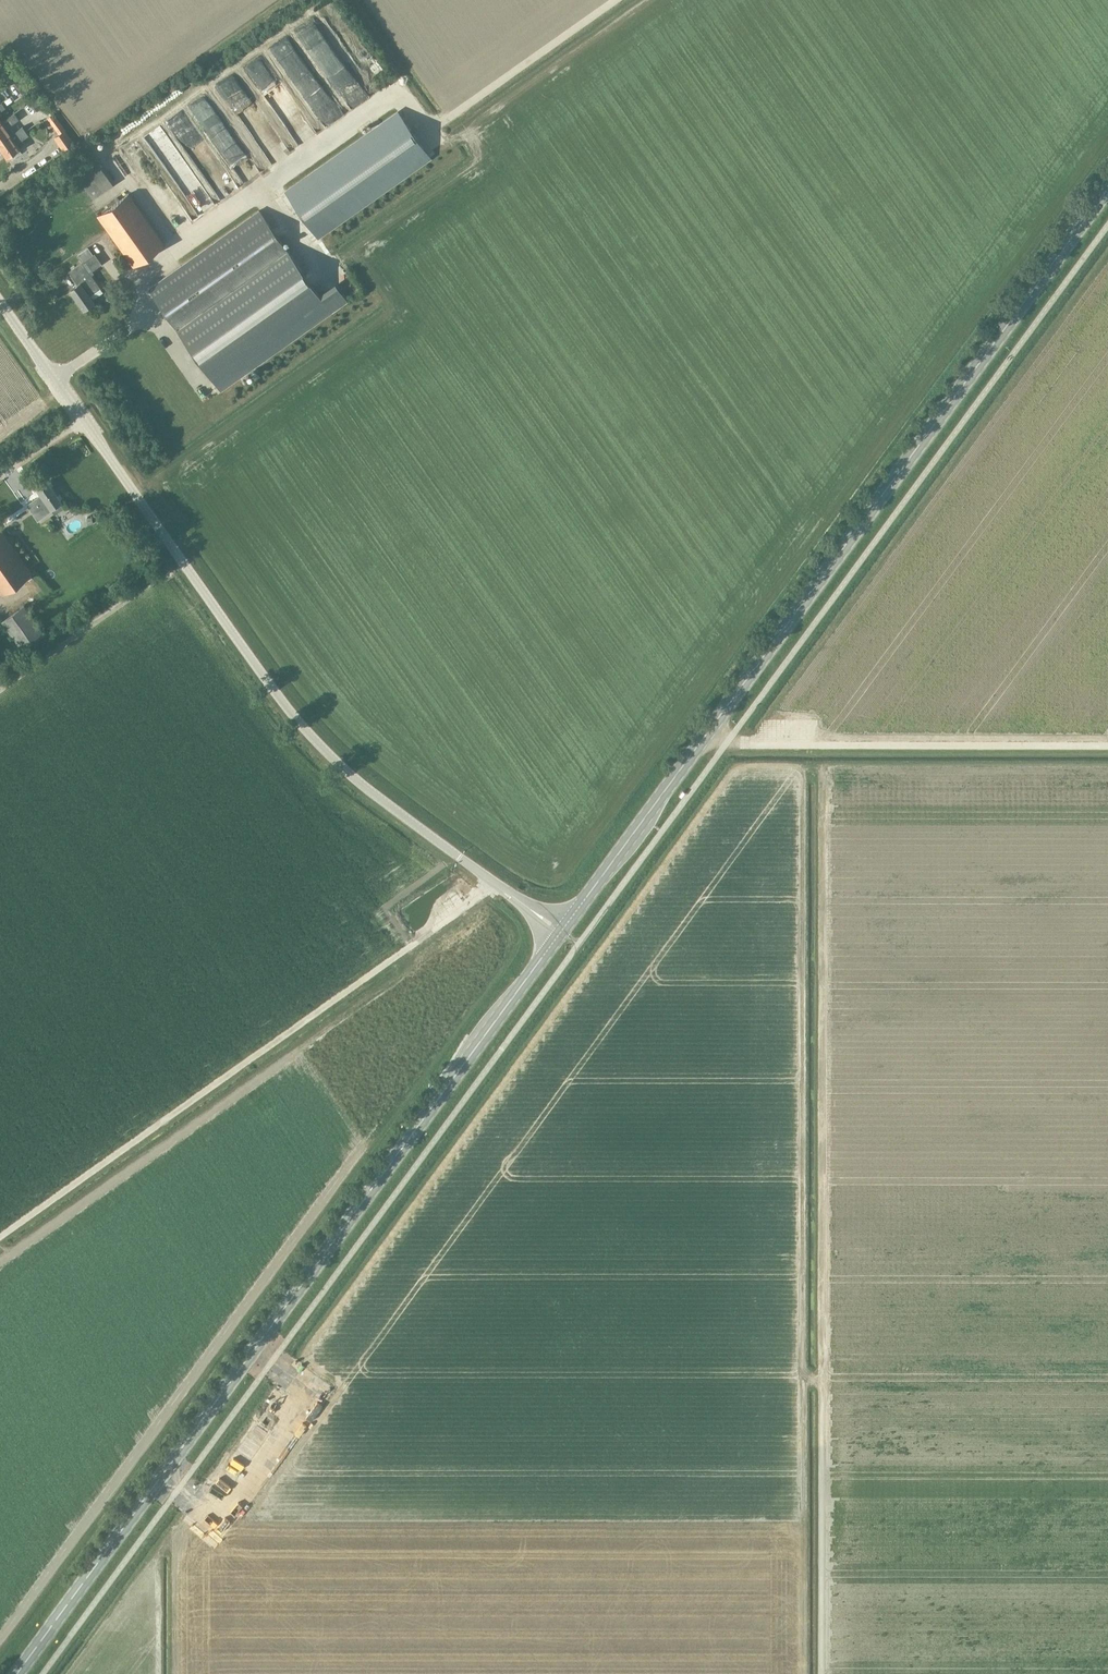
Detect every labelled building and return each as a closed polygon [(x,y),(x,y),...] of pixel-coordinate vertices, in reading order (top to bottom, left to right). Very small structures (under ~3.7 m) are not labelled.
[(15,63),(6,70),(14,81),(23,74),(15,63)] [(23,75),(13,82),(22,93),(32,86),(23,75)] [(47,104),(42,97),(40,95),(30,102),(37,111),(47,104)] [(396,111),(285,192),(318,237),(429,156),(396,111)] [(11,124),(19,119),(14,113),(1,122),(0,123),(0,143),(22,127),(14,132),(10,127),(11,124)] [(0,143),(0,149),(6,157),(6,158),(20,148),(19,148),(16,144),(28,135),(22,127),(0,143)] [(63,149),(72,143),(64,131),(55,138),(63,149)] [(94,158),(75,172),(94,198),(113,185),(94,158)] [(133,266),(164,244),(128,194),(97,216),(133,266)] [(320,296),(291,256),(259,210),(149,288),(220,389),(346,299),(336,285),(320,296)] [(81,256),(88,268),(100,260),(92,249),(81,256)] [(90,295),(100,288),(82,262),(69,271),(78,284),(70,290),(84,309),(94,302),(90,295)] [(52,509),(63,502),(49,482),(38,489),(45,500),(38,505),(42,511),(49,506),(52,509)] [(60,518),(66,529),(78,523),(72,512),(60,518)] [(32,573),(2,530),(0,532),(0,593),(1,595),(32,573)] [(22,650),(45,634),(25,605),(2,621),(22,650)]
